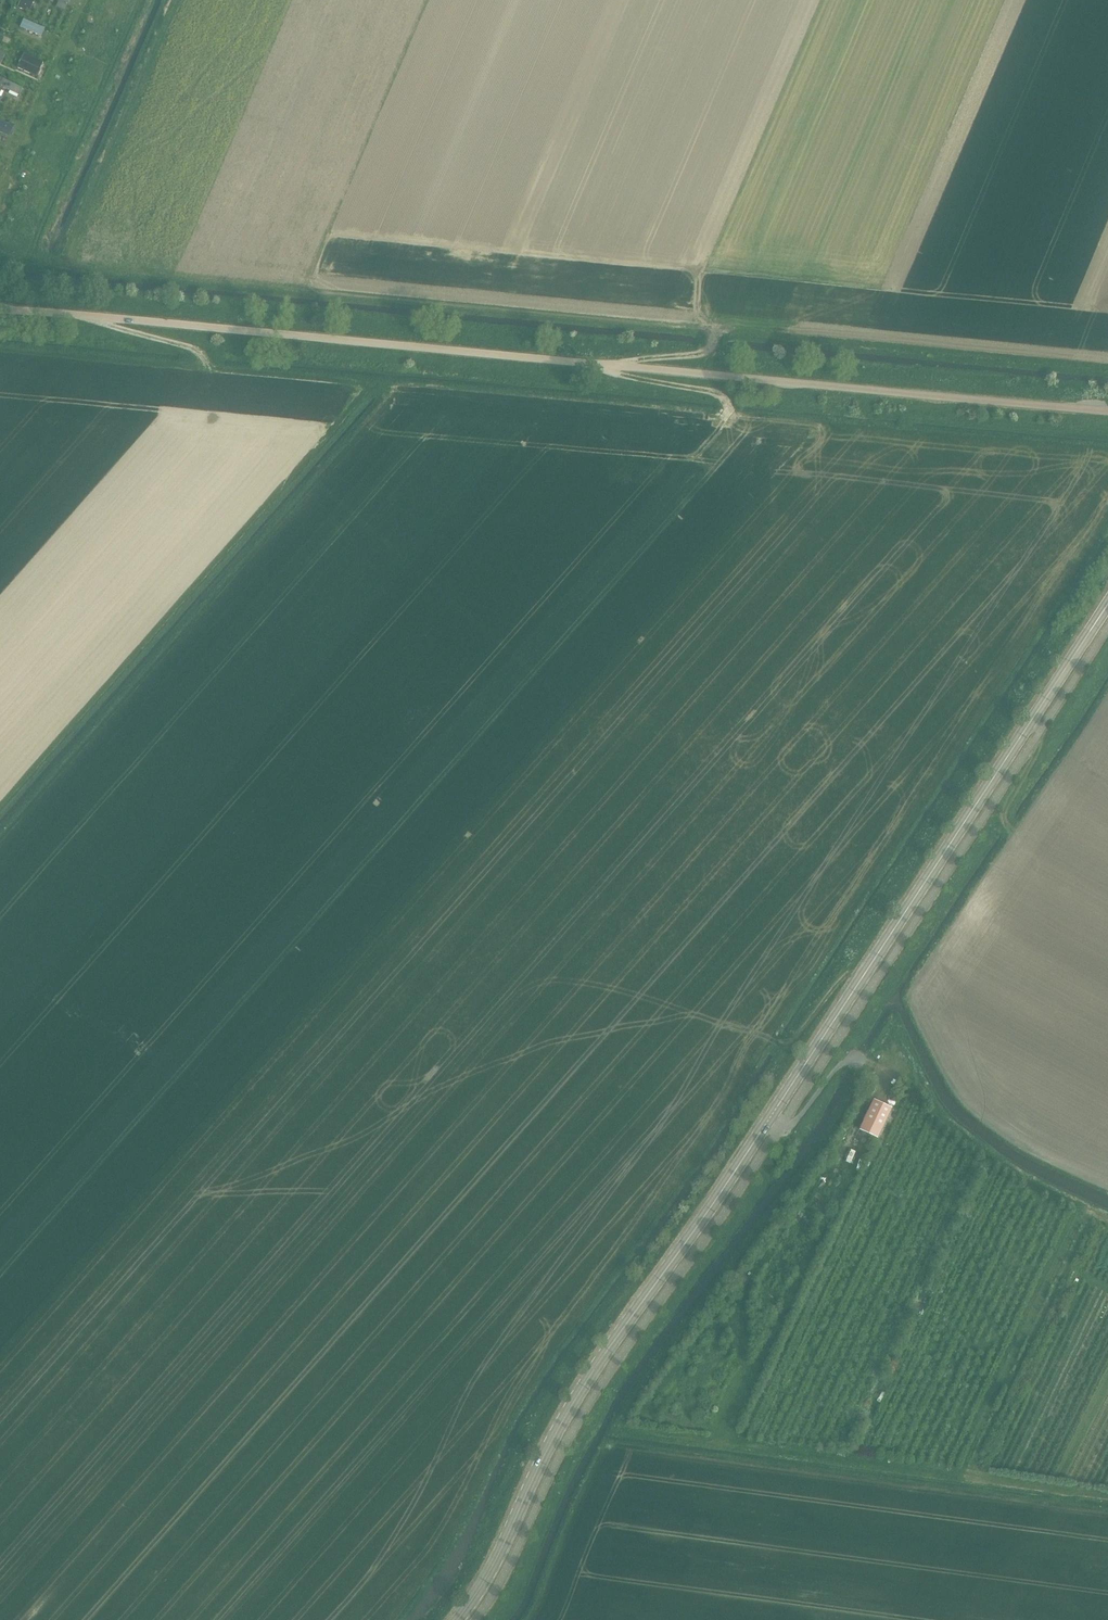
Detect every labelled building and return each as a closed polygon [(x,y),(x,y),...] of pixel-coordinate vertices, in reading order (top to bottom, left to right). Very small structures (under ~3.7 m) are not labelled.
[(17,7),(24,10),(26,7),(30,9),(34,0),(20,0),(17,7)] [(24,18),(19,28),(40,38),(45,28),(24,18)] [(0,36),(0,40),(9,44),(11,39),(1,35),(0,36)] [(24,53),(17,68),(30,74),(34,66),(40,69),(43,62),(24,53)] [(19,95),(22,88),(0,77),(0,86),(19,95)] [(9,136),(14,124),(10,122),(9,124),(0,120),(0,131),(9,136)] [(868,1108),(858,1129),(876,1138),(886,1118),(890,1108),(872,1100),(868,1108)] [(908,1343),(913,1333),(907,1330),(902,1340),(908,1343)] [(894,1358),(888,1370),(894,1373),(899,1361),(894,1358)]
